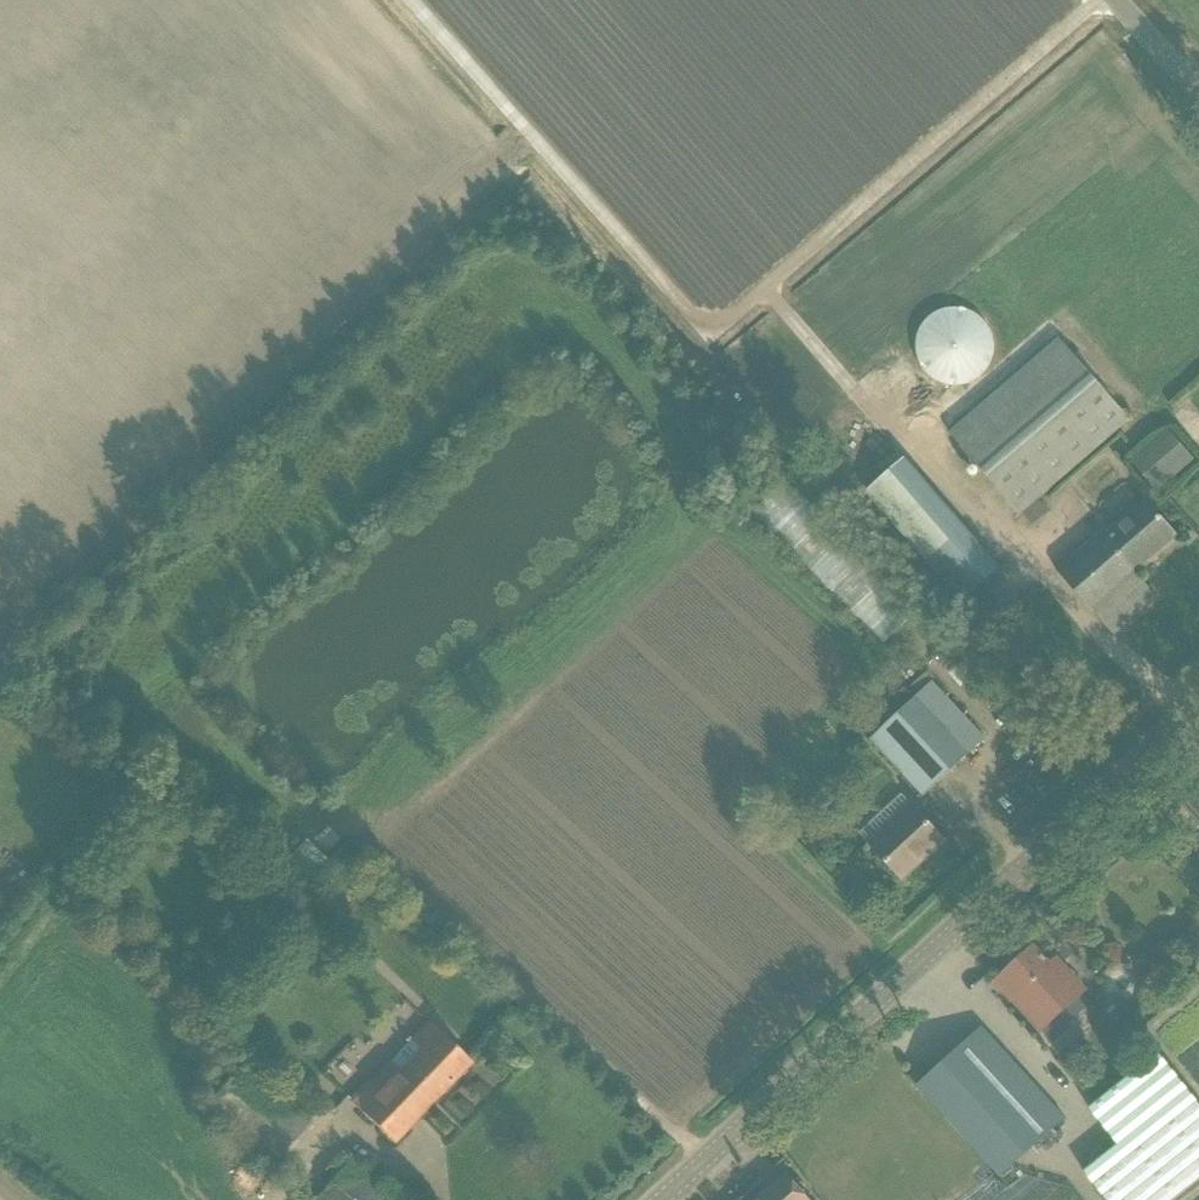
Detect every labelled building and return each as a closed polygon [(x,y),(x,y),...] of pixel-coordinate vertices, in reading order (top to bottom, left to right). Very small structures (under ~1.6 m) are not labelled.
[(992,341),(991,337),(988,329),(983,321),(980,318),(976,315),(972,312),(967,309),(962,308),(956,307),(951,307),(941,309),(936,311),(932,313),(929,316),(926,319),(920,326),(918,330),(917,335),(916,339),(915,344),(916,350),(917,355),(918,360),(920,365),(924,369),(927,373),(931,376),(935,379),(939,381),(943,382),(951,384),(956,384),(961,383),(965,382),(970,380),(975,377),(979,374),(983,370),(986,366),(988,361),(990,356),(991,351),(992,346),(992,341)] [(1128,419),(1058,338),(950,432),(1019,513),(1128,419)] [(1194,459),(1167,427),(1129,460),(1157,492),(1194,459)] [(961,602),(997,574),(902,459),(864,490),(961,602)] [(889,650),(920,621),(798,488),(767,517),(889,650)] [(1056,571),(1097,617),(1113,635),(1157,598),(1134,572),(1175,535),(1159,517),(1145,500),(1109,532),(1105,528),(1056,571)] [(985,738),(969,720),(933,681),(870,738),(923,796),(985,738)] [(945,840),(929,822),(912,804),(869,843),(886,862),(903,879),(904,878),(901,875),(925,852),(929,855),(945,840)] [(292,865),(307,881),(331,858),(316,843),(292,865)] [(1081,1010),(1073,1002),(1086,991),(1072,976),(1057,958),(1050,963),(1034,945),(992,984),(1008,1002),(1012,999),(1056,1048),(1074,1030),(1074,1017),(1081,1010)] [(351,1101),(377,1126),(394,1143),(472,1063),(454,1046),(428,1020),(351,1101)] [(1064,1118),(998,1045),(982,1027),(917,1086),(1000,1176),(1064,1118)] [(1198,1179),(1198,1103),(1157,1051),(1087,1107),(1116,1143),(1081,1171),(1104,1199),(1174,1199),(1198,1179)] [(352,1159),(314,1199),(398,1199),(352,1159)] [(758,1199),(810,1199),(803,1192),(786,1174),(758,1199)]
